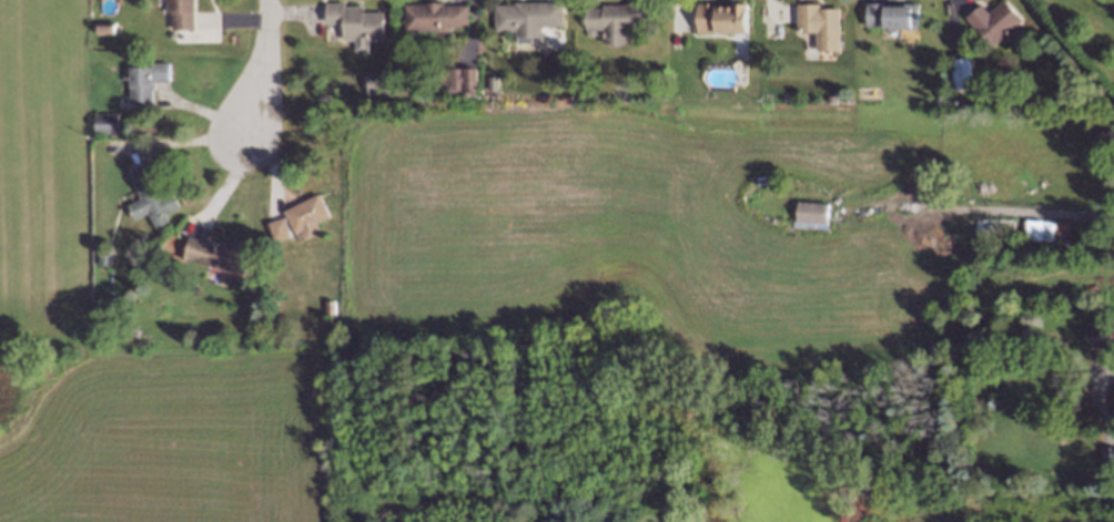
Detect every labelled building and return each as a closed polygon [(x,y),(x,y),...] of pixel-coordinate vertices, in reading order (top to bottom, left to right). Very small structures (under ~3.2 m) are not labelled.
[(161,9),(161,0),(188,0),(188,25),(169,24),(169,9),(161,9)] [(320,23),(319,0),(355,0),(355,8),(376,8),(377,33),(361,33),(361,47),(347,47),(347,33),(335,33),(335,23),(320,23)] [(399,27),(401,0),(431,0),(460,1),(459,23),(446,23),(446,28),(399,27)] [(620,1),(620,0),(645,0),(645,20),(585,20),(585,1),(620,1)] [(695,27),(695,0),(741,0),(741,24),(715,24),(715,28),(695,27)] [(797,21),(796,0),(831,0),(833,42),(810,43),(809,22),(797,21)] [(559,3),(559,29),(536,28),(536,39),(509,39),(509,33),(489,32),(489,6),(509,6),(509,3),(559,3)] [(867,31),(868,6),(914,7),(913,32),(867,31)] [(1019,28),(989,51),(963,24),(976,12),(984,20),(999,7),(1019,28)] [(92,29),(92,17),(108,17),(108,29),(92,29)] [(950,54),(970,53),(972,83),(952,85),(950,54)] [(126,100),(126,89),(123,88),(124,58),(161,59),(160,96),(145,95),(145,100),(126,100)] [(442,95),(442,70),(458,70),(458,95),(442,95)] [(462,96),(460,71),(473,71),(474,95),(462,96)] [(494,92),(484,91),(484,76),(494,78),(494,92)] [(89,127),(90,108),(111,109),(111,127),(89,127)] [(144,163),(168,211),(156,214),(159,223),(149,226),(142,213),(130,219),(124,206),(134,201),(121,175),(144,163)] [(314,197),(325,219),(311,227),(314,235),(295,244),(292,235),(290,236),(278,214),(314,197)] [(792,223),(794,203),(826,206),(824,226),(792,223)] [(958,213),(969,214),(968,229),(955,227),(958,213)] [(1024,240),(1052,241),(1052,220),(1025,219),(1024,240)] [(263,226),(280,221),(285,238),(269,244),(263,226)] [(233,268),(175,255),(181,233),(214,240),(215,237),(239,243),(233,268)] [(92,269),(93,255),(102,255),(102,269),(92,269)] [(320,311),(321,295),(328,295),(328,311),(320,311)] [(1081,345),(1081,332),(1085,332),(1085,319),(1097,319),(1098,329),(1106,329),(1106,345),(1081,345)] [(986,389),(990,390),(993,393),(993,398),(992,402),(989,405),(983,405),(979,400),(978,397),(980,391),(982,390),(986,389)]
